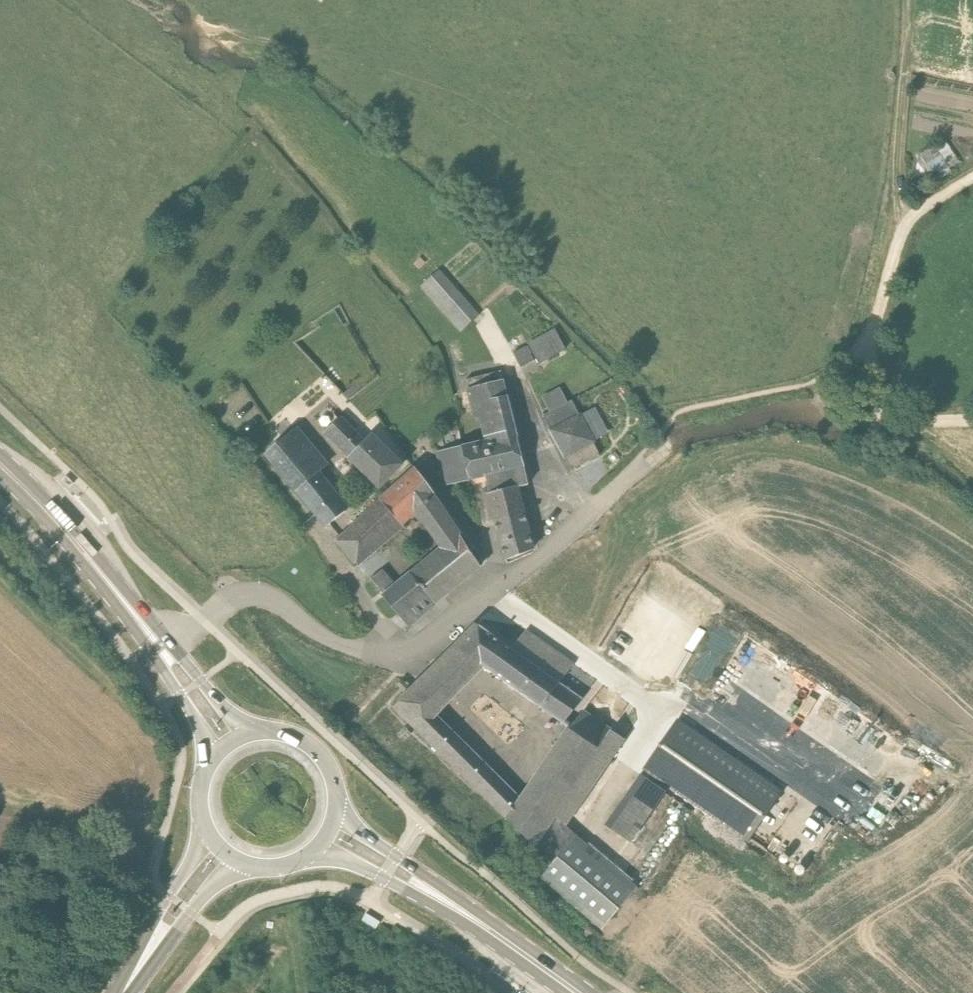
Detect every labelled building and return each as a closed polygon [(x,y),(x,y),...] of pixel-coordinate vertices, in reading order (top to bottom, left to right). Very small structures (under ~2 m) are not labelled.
[(957,162),(943,139),(916,155),(930,178),(957,162)] [(419,268),(425,263),(420,257),(414,262),(419,268)] [(461,332),(481,315),(440,268),(421,286),(461,332)] [(528,342),(528,343),(537,359),(539,362),(566,348),(555,328),(528,342)] [(521,368),(537,359),(528,343),(513,351),(521,368)] [(501,371),(482,375),(466,379),(468,392),(462,393),(466,411),(493,405),(493,404),(509,400),(504,381),(501,371)] [(580,413),(574,402),(573,399),(568,402),(550,412),(543,415),(551,430),(551,432),(552,431),(565,456),(571,469),(600,454),(593,442),(591,437),(593,436),(581,414),(580,412),(580,413)] [(486,442),(518,435),(509,400),(493,404),(493,405),(466,411),(467,412),(472,411),(475,419),(479,418),(485,439),(470,443),(471,445),(486,441),(486,442)] [(379,489),(404,463),(372,433),(364,440),(341,417),(324,433),(379,489)] [(330,462),(300,426),(266,453),(305,500),(305,499),(319,515),(323,521),(327,526),(350,507),(321,469),(330,462)] [(485,473),(524,465),(521,450),(518,435),(486,442),(486,441),(471,445),(479,476),(486,474),(485,473)] [(471,445),(470,443),(462,445),(438,450),(446,483),(479,476),(471,445)] [(486,474),(490,493),(488,493),(507,559),(533,548),(516,487),(528,484),(524,465),(485,473),(486,474)] [(416,513),(440,547),(441,546),(442,548),(443,547),(452,560),(444,567),(456,580),(477,561),(418,472),(338,540),(358,564),(405,524),(404,524),(416,513)] [(411,571),(434,601),(456,580),(444,567),(452,560),(443,547),(442,548),(441,546),(440,547),(411,571)] [(383,569),(373,577),(372,578),(371,577),(370,578),(409,624),(434,601),(411,571),(395,584),(383,569)] [(512,649),(477,624),(450,650),(450,649),(448,651),(449,652),(435,665),(461,692),(484,668),(542,706),(565,723),(584,699),(559,682),(574,665),(526,630),(525,632),(524,632),(512,649)] [(435,665),(411,689),(394,707),(535,846),(557,818),(568,825),(626,739),(612,730),(612,728),(584,709),(570,730),(568,728),(565,731),(521,795),(439,715),(461,692),(435,665)] [(643,769),(748,841),(783,791),(678,718),(643,769)] [(631,842),(667,790),(648,777),(611,830),(631,842)] [(655,828),(678,795),(670,790),(634,839),(643,846),(656,829),(655,828)] [(557,818),(535,846),(552,863),(541,877),(556,890),(603,929),(638,885),(568,825),(557,818)]
